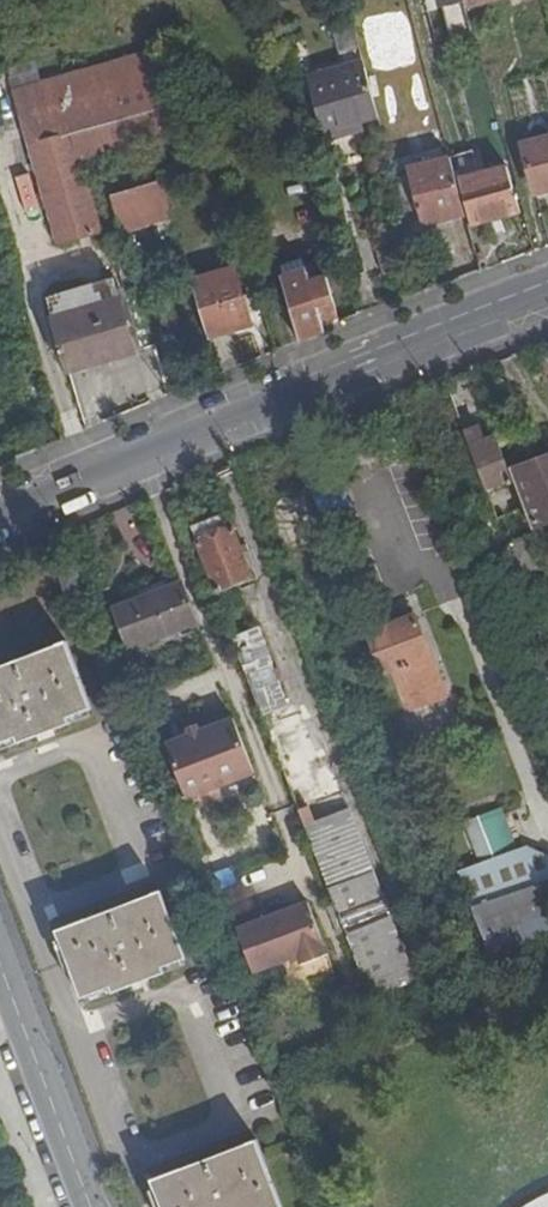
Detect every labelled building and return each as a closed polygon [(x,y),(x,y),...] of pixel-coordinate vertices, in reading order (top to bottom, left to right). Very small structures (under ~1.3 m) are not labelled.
[(335,24),(345,64),(346,68),(365,63),(354,19),(335,24)] [(15,89),(56,242),(98,231),(79,163),(175,136),(152,50),(56,78),(15,89)] [(9,68),(15,89),(56,78),(50,57),(9,68)] [(324,125),(377,112),(373,93),(367,71),(365,63),(346,68),(345,64),(328,68),(329,74),(312,78),(324,125)] [(378,68),(367,71),(373,93),(384,90),(378,68)] [(547,188),(547,139),(522,146),(534,191),(547,188)] [(424,224),(465,213),(450,156),(409,167),(424,224)] [(519,211),(507,166),(459,178),(471,224),(519,211)] [(114,210),(168,194),(163,177),(109,193),(114,210)] [(125,222),(118,224),(120,233),(127,231),(125,222)] [(318,306),(332,302),(325,276),(310,281),(307,268),(296,271),(294,265),(288,267),(289,273),(280,275),(299,340),(325,330),(322,320),(318,306)] [(237,269),(193,280),(208,336),(251,324),(237,269)] [(114,278),(48,296),(69,369),(134,351),(114,278)] [(322,320),(336,317),(332,302),(318,306),(322,320)] [(14,362),(11,348),(0,351),(0,366),(14,362)] [(512,484),(490,425),(465,435),(487,493),(512,484)] [(488,506),(467,447),(434,459),(446,493),(470,485),(479,509),(488,506)] [(519,471),(540,527),(547,523),(547,460),(519,471)] [(341,482),(312,491),(324,521),(353,510),(341,482)] [(309,561),(335,551),(324,521),(312,491),(311,488),(258,506),(273,548),(301,538),(309,561)] [(225,515),(193,528),(219,594),(256,581),(252,569),(259,567),(252,549),(245,552),(235,530),(232,532),(225,515)] [(528,530),(504,538),(513,562),(536,554),(528,530)] [(65,594),(84,587),(77,567),(59,574),(65,594)] [(128,650),(200,623),(184,579),(111,605),(128,650)] [(366,660),(376,657),(369,639),(352,595),(342,599),(366,660)] [(395,707),(446,687),(420,620),(369,639),(376,657),(379,666),(384,678),(395,707)] [(260,629),(236,639),(264,710),(288,702),(260,629)] [(0,665),(0,738),(17,732),(19,738),(66,721),(64,715),(92,705),(68,640),(0,665)] [(290,770),(317,759),(300,716),(273,727),(290,770)] [(190,797),(258,772),(237,719),(170,744),(190,797)] [(311,780),(292,787),(375,999),(420,982),(345,789),(318,800),(311,780)] [(506,814),(472,825),(486,862),(520,850),(506,814)] [(490,955),(517,945),(547,934),(547,852),(532,846),(525,848),(520,850),(486,862),(458,872),(490,955)] [(164,890),(59,927),(83,993),(112,982),(114,989),(162,971),(160,964),(187,954),(164,890)] [(311,901),(239,929),(255,971),(301,953),(304,962),(330,951),(311,901)] [(154,1176),(165,1206),(278,1206),(284,1205),(259,1138),(154,1176)] [(519,1206),(547,1206),(547,1188),(519,1206)]
